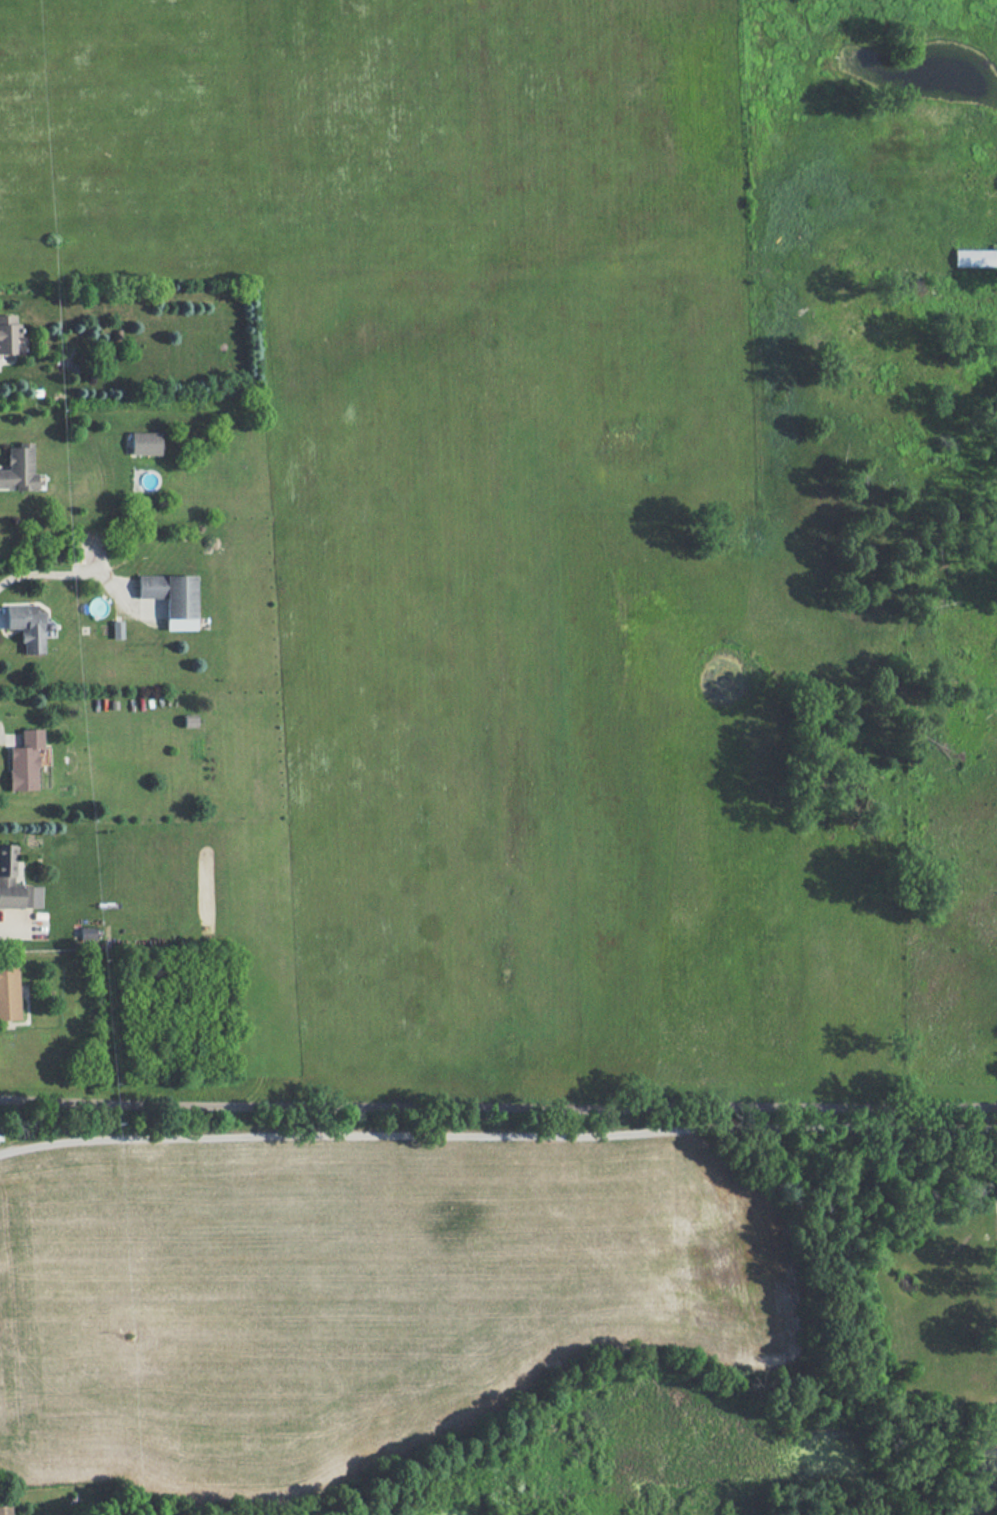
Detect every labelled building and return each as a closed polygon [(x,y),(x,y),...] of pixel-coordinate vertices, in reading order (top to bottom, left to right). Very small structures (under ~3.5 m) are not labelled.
[(13,336),(18,336),(17,314),(0,314),(0,353),(14,353),(13,336)] [(161,431),(131,431),(130,453),(160,454),(161,431)] [(36,489),(36,473),(32,473),(32,441),(17,441),(17,446),(7,445),(6,468),(0,468),(0,488),(36,489)] [(195,629),(195,575),(138,574),(137,597),(166,598),(165,629),(195,629)] [(6,628),(21,627),(21,653),(43,653),(43,635),(52,635),(52,620),(45,620),(45,610),(34,610),(34,604),(5,605),(6,628)] [(122,620),(112,620),(112,638),(122,637),(122,620)] [(37,789),(37,749),(42,748),(42,728),(20,728),(20,746),(8,746),(9,790),(37,789)] [(42,908),(42,885),(15,885),(16,843),(0,843),(0,907),(42,908)] [(80,938),(96,939),(96,927),(80,927),(80,938)] [(18,963),(0,963),(0,1019),(20,1019),(18,963)] [(10,1503),(0,1503),(0,1514),(11,1514),(10,1503)]
